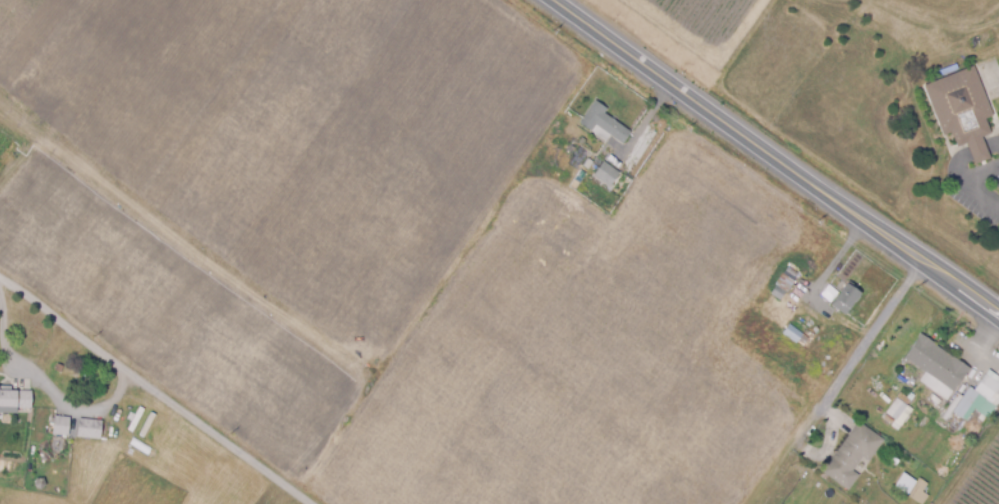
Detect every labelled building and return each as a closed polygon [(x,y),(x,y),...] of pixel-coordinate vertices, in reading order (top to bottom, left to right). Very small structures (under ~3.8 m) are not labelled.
[(993,63),(998,74),(998,83),(993,87),(983,68),(993,63)] [(975,163),(967,142),(959,145),(953,131),(944,135),(924,84),(975,65),(994,115),(987,118),(992,133),(983,137),(991,157),(975,163)] [(624,144),(611,135),(606,141),(580,122),(597,99),(609,108),(606,112),(633,132),(624,144)] [(572,153),(567,149),(572,144),(576,147),(572,153)] [(590,168),(584,165),(589,158),(595,161),(590,168)] [(611,186),(595,174),(604,160),(621,172),(611,186)] [(788,291),(777,283),(789,265),(801,273),(788,291)] [(851,315),(847,313),(846,314),(832,304),(850,280),(857,285),(855,287),(863,292),(851,308),(855,310),(851,315)] [(782,300),(772,293),(776,285),(787,292),(782,300)] [(800,342),(784,332),(790,323),(805,333),(800,342)] [(949,399),(933,388),(939,380),(909,359),(907,363),(903,360),(922,333),(971,367),(949,399)] [(62,372),(55,369),(58,363),(65,366),(62,372)] [(830,378),(825,375),(829,368),(834,371),(830,378)] [(989,368),(998,374),(998,403),(986,421),(977,415),(971,424),(953,411),(971,386),(975,389),(989,368)] [(18,413),(0,414),(0,384),(12,384),(12,391),(32,390),(33,409),(18,409),(18,413)] [(898,420),(887,412),(897,397),(908,404),(898,420)] [(69,435),(54,434),(55,415),(71,416),(69,435)] [(101,438),(80,437),(81,418),(101,419),(101,438)] [(849,490),(823,471),(859,420),(885,438),(870,460),(864,456),(854,470),(860,474),(849,490)] [(21,479),(14,478),(15,471),(22,472),(21,479)] [(923,503),(908,495),(919,476),(929,482),(924,490),(929,494),(923,503)]
